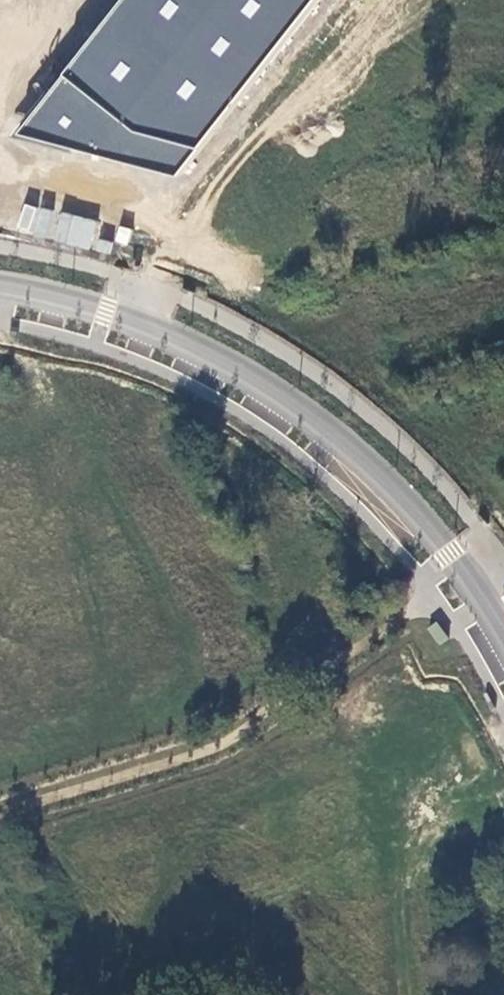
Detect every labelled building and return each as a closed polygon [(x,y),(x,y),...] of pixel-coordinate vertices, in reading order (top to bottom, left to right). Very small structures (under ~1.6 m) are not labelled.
[(321,0),(125,0),(21,134),(186,173),(321,0)] [(23,235),(92,244),(96,217),(26,209),(23,235)]
